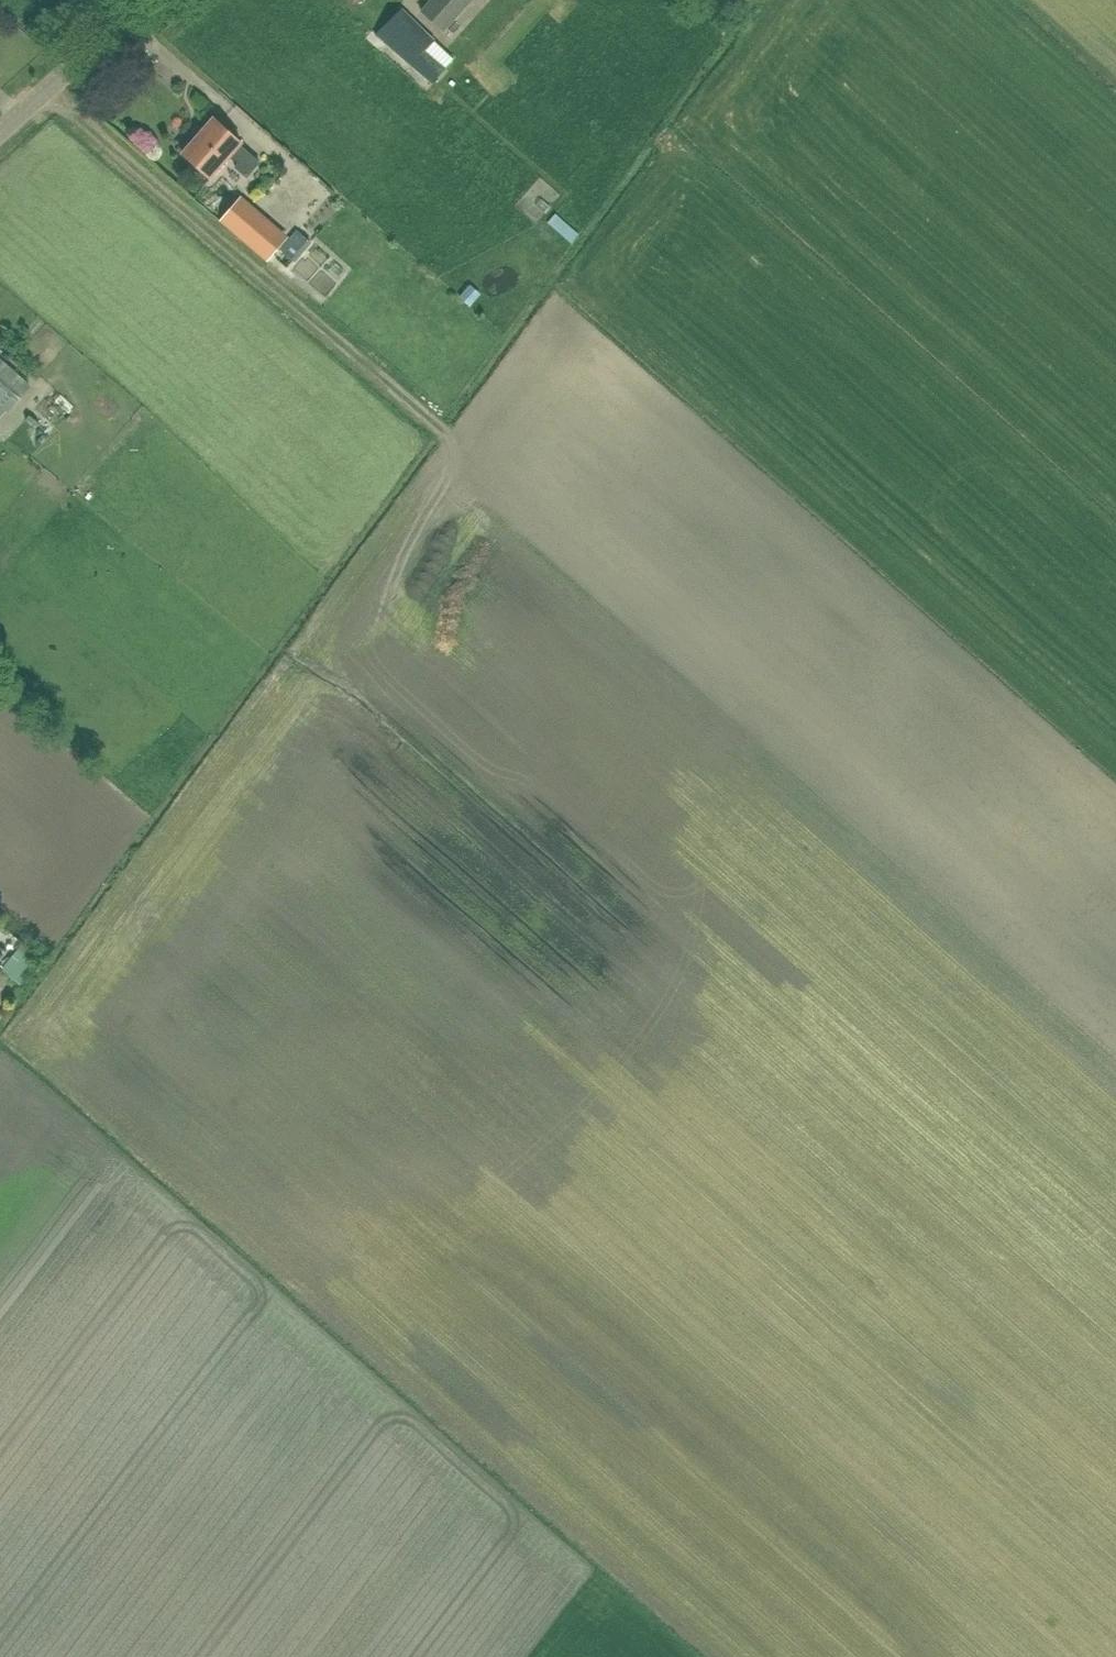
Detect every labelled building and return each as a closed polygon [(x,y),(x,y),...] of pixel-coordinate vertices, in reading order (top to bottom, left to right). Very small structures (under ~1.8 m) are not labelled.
[(419,11),(442,32),(470,0),(429,0),(419,11)] [(436,40),(401,8),(377,35),(431,84),(444,70),(425,52),(436,40)] [(240,143),(212,118),(181,154),(209,178),(230,155),(239,163),(234,168),(246,178),(260,162),(239,144),(240,143)] [(290,242),(247,206),(230,227),(273,262),(282,251),(296,262),(312,244),(298,232),(290,242)] [(0,358),(0,418),(17,397),(21,400),(33,385),(0,358)]
